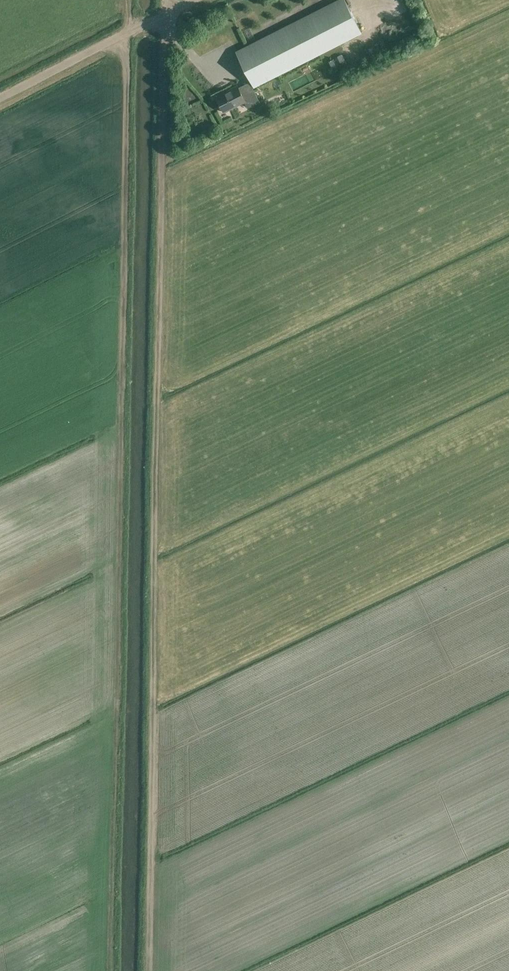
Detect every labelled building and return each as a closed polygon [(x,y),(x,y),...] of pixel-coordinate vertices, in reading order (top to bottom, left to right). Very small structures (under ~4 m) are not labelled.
[(236,52),(254,87),(361,33),(345,0),(338,0),(236,52)] [(406,15),(400,0),(349,0),(356,16),(360,14),(365,25),(379,19),(381,23),(389,19),(390,21),(406,15)] [(247,108),(259,102),(249,82),(237,88),(236,86),(216,97),(223,112),(244,101),(247,108)]
